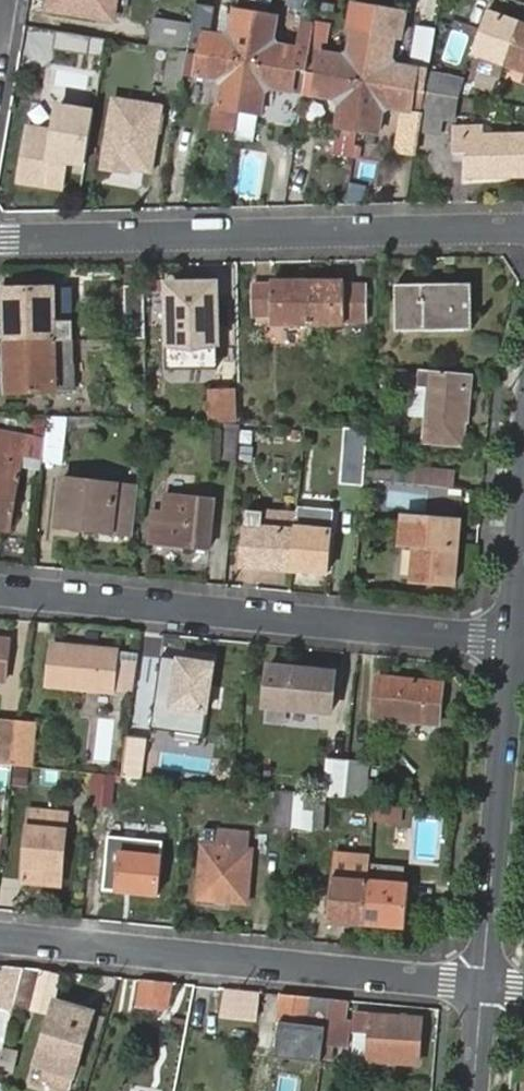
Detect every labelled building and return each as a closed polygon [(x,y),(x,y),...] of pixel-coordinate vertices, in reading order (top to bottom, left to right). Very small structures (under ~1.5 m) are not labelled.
[(50,4),(93,11),(92,17),(111,20),(115,0),(51,0),(50,4)] [(322,53),(319,73),(367,81),(380,6),(355,2),(351,30),(354,31),(351,50),(344,56),(322,53)] [(93,11),(50,4),(49,14),(91,20),(92,17),(93,11)] [(408,11),(380,6),(367,81),(427,91),(430,71),(420,70),(420,68),(412,66),(401,64),(394,59),(397,37),(403,38),(408,11)] [(251,62),(259,15),(235,11),(232,32),(225,36),(205,33),(201,54),(251,62)] [(279,18),(259,15),(251,62),(309,72),(315,35),(302,32),(300,48),(279,44),(276,39),(279,18)] [(505,64),(518,27),(488,15),(474,53),(505,64)] [(155,19),(152,41),(185,47),(189,25),(155,19)] [(518,27),(505,64),(523,71),(523,29),(518,27)] [(415,45),(412,66),(420,68),(420,70),(430,71),(433,48),(415,45)] [(80,47),(73,85),(94,88),(100,50),(80,47)] [(181,93),(188,52),(171,49),(164,90),(181,93)] [(242,112),(251,62),(201,54),(198,78),(220,81),(224,86),(220,108),(242,112)] [(309,72),(251,62),(242,112),(263,115),(267,93),(273,89),(305,95),(309,72)] [(430,71),(427,91),(459,96),(469,66),(453,62),(451,75),(430,71)] [(367,81),(319,73),(315,96),(338,100),(341,109),(339,128),(359,132),(367,81)] [(427,91),(367,81),(359,132),(382,135),(385,112),(389,109),(410,111),(404,143),(417,145),(420,131),(427,91)] [(459,96),(427,91),(420,131),(442,134),(444,117),(455,118),(459,96)] [(114,101),(103,166),(129,171),(129,168),(152,172),(162,109),(114,101)] [(29,127),(22,172),(38,175),(36,185),(61,189),(70,141),(53,137),(54,131),(29,127)] [(455,152),(468,152),(467,178),(523,179),(523,135),(468,134),(468,127),(455,127),(455,152)] [(38,175),(22,172),(20,182),(36,185),(38,175)] [(310,322),(309,282),(255,281),(255,314),(272,314),(272,322),(310,322)] [(343,281),(309,282),(310,322),(363,322),(363,286),(344,286),(343,281)] [(396,284),(397,328),(474,327),(474,281),(396,284)] [(170,292),(171,321),(167,322),(166,346),(215,346),(214,284),(196,284),(195,291),(170,292)] [(144,338),(143,287),(126,287),(126,338),(144,338)] [(2,289),(3,339),(72,339),(72,321),(53,321),(53,288),(2,289)] [(53,321),(72,321),(71,288),(53,288),(53,321)] [(148,324),(148,358),(165,358),(165,324),(148,324)] [(72,339),(3,339),(4,391),(54,390),(54,356),(72,356),(72,339)] [(474,371),(419,366),(417,384),(427,384),(423,440),(464,443),(467,409),(471,410),(474,371)] [(210,385),(210,419),(241,419),(241,386),(210,385)] [(237,458),(240,421),(221,421),(218,456),(237,458)] [(367,427),(345,426),(342,480),(364,481),(363,477),(366,452),(367,427)] [(24,458),(27,435),(0,431),(0,529),(11,531),(24,458)] [(453,495),(455,466),(395,462),(393,491),(453,495)] [(136,497),(138,485),(60,478),(56,526),(133,534),(136,497)] [(152,517),(150,543),(209,549),(214,496),(165,492),(163,517),(152,517)] [(244,564),(294,567),(296,529),(263,526),(264,510),(247,509),(244,564)] [(298,525),(298,513),(264,510),(263,526),(296,529),(298,525)] [(410,510),(407,538),(417,539),(413,579),(455,583),(459,544),(453,543),(456,514),(410,510)] [(453,543),(459,544),(462,515),(456,514),(453,543)] [(296,529),(294,567),(329,571),(332,529),(298,525),(296,529)] [(410,576),(415,544),(404,543),(399,574),(410,576)] [(53,643),(48,684),(114,690),(118,650),(53,643)] [(162,656),(152,728),(204,736),(214,663),(162,656)] [(319,699),(332,700),(335,671),(270,665),(266,706),(317,710),(319,699)] [(425,708),(438,709),(441,682),(379,675),(375,716),(424,720),(425,708)] [(331,712),(332,700),(319,699),(317,710),(331,712)] [(437,721),(438,709),(425,708),(424,720),(437,721)] [(12,762),(19,719),(0,716),(0,761),(12,762)] [(36,722),(19,719),(12,762),(15,762),(29,763),(36,722)] [(148,736),(129,734),(123,773),(143,775),(148,736)] [(324,793),(345,795),(349,759),(328,757),(324,793)] [(10,777),(12,764),(0,763),(0,776),(10,777)] [(114,801),(117,772),(98,771),(95,800),(114,801)] [(271,826),(291,828),(293,790),(273,788),(271,826)] [(296,797),(294,827),(313,828),(315,799),(296,797)] [(47,873),(63,875),(70,815),(30,810),(21,879),(46,882),(47,873)] [(205,844),(200,896),(249,900),(254,849),(249,849),(251,830),(218,827),(216,846),(205,844)] [(111,835),(105,887),(160,893),(163,855),(122,851),(124,836),(111,835)] [(370,880),(367,922),(407,925),(410,885),(405,883),(407,866),(372,862),(370,880)] [(61,884),(63,875),(47,873),(46,882),(61,884)] [(331,919),(367,922),(370,880),(334,877),(331,919)] [(4,964),(0,979),(0,1004),(12,1007),(24,966),(4,964)] [(156,980),(142,978),(138,1006),(152,1008),(156,980)] [(156,980),(152,1008),(168,1011),(173,981),(156,980)] [(296,994),(282,992),(277,1022),(280,1022),(292,1024),(296,994)] [(296,994),(292,1024),(305,1026),(311,995),(296,994)] [(292,1024),(280,1022),(278,1058),(324,1062),(330,1024),(334,998),(311,995),(305,1026),(292,1024)] [(257,1017),(258,1000),(223,998),(222,1015),(257,1017)] [(350,1000),(334,998),(327,1041),(349,1045),(352,1022),(347,1021),(350,1000)] [(55,999),(38,1064),(47,1067),(45,1077),(72,1085),(93,1009),(55,999)] [(370,1057),(419,1061),(423,1016),(374,1012),(363,1011),(362,1022),(373,1023),(370,1057)] [(3,1046),(1,1069),(17,1071),(19,1048),(3,1046)]
